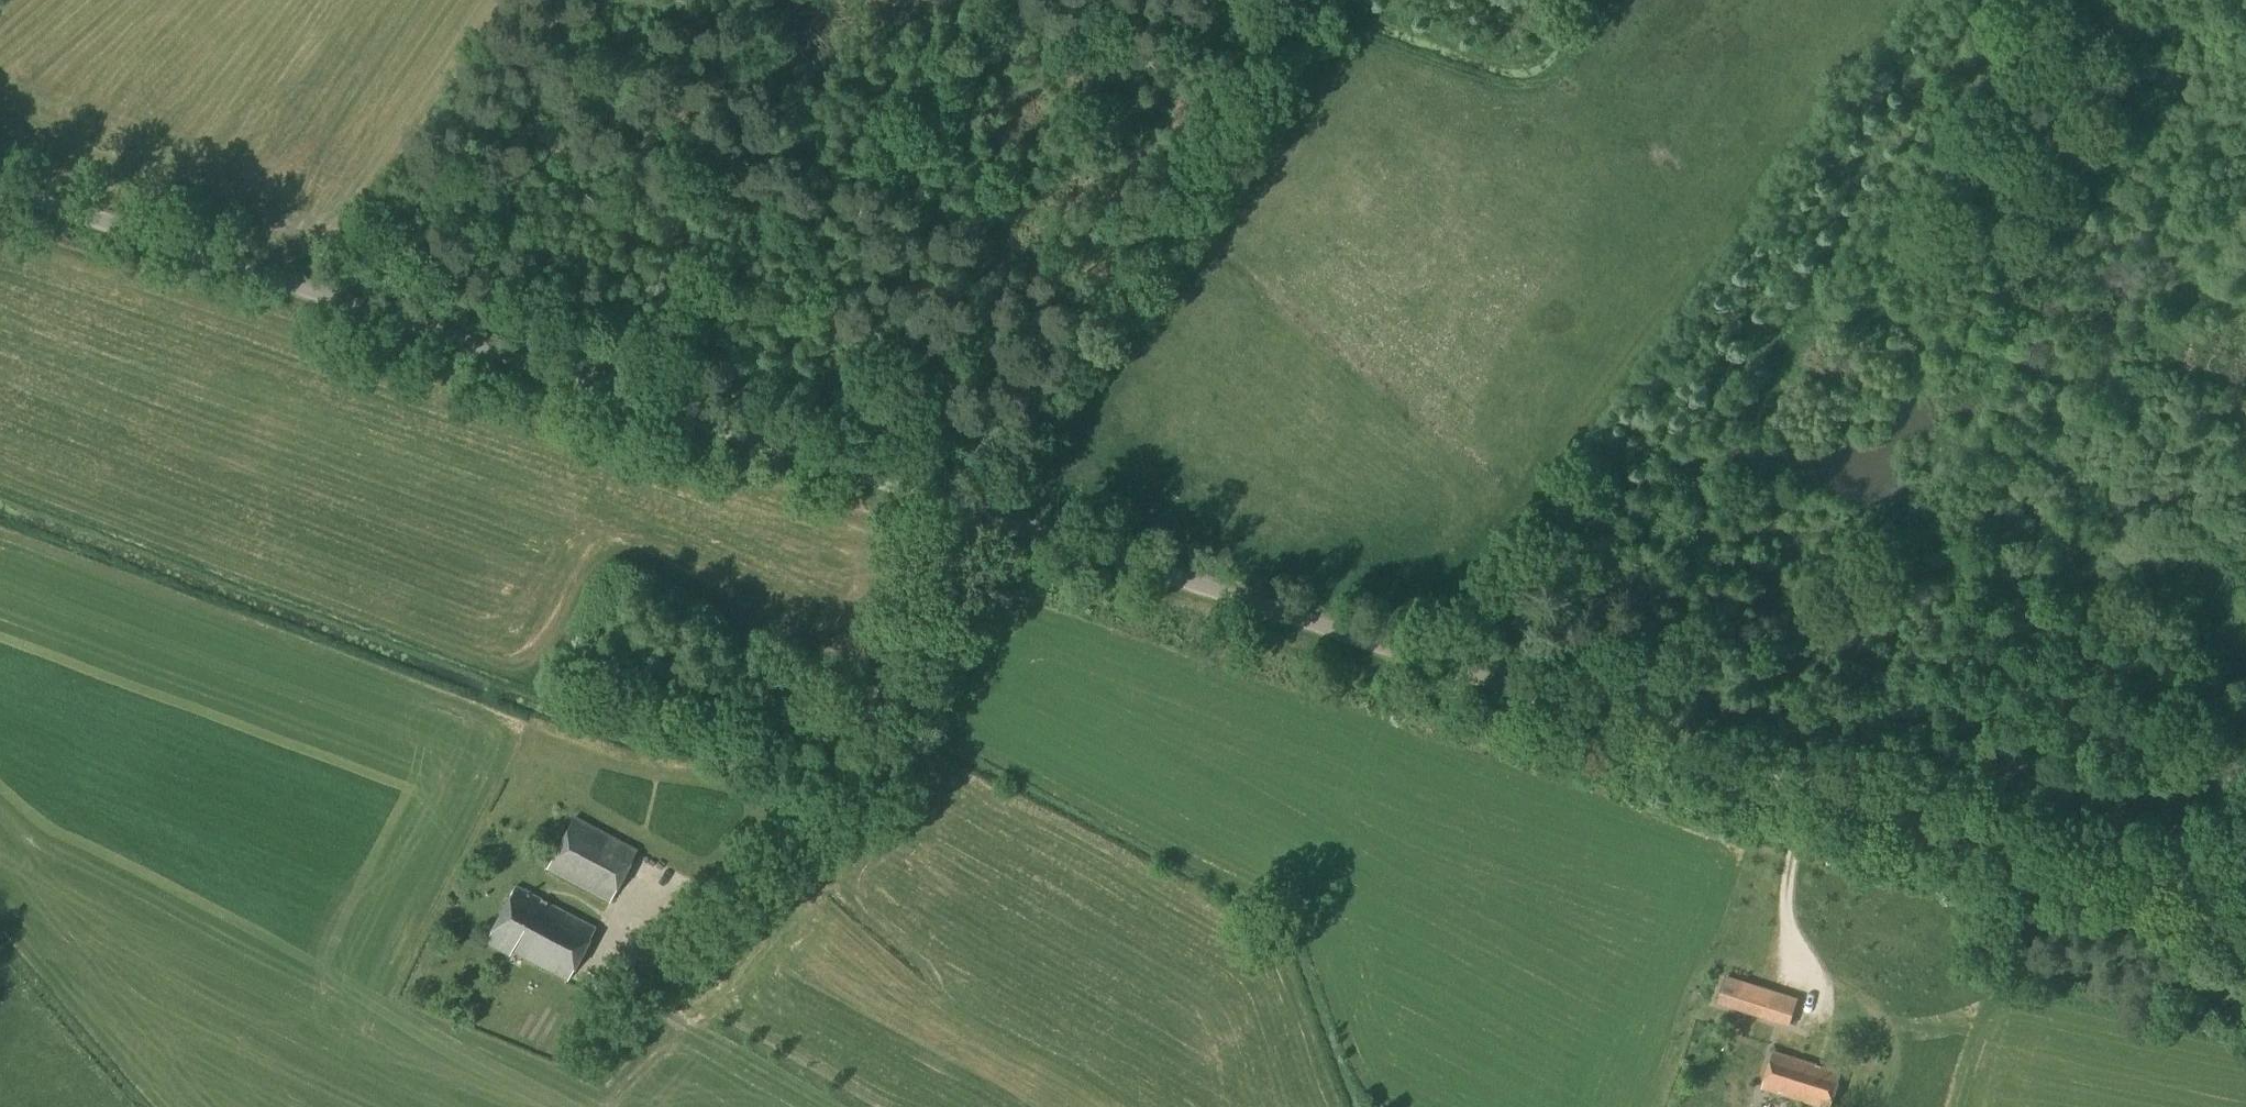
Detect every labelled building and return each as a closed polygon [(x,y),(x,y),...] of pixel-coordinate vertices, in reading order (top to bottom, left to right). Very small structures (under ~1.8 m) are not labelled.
[(609,903),(637,851),(575,817),(547,870),(609,903)] [(567,981),(596,929),(515,886),(485,942),(510,955),(512,952),(567,981)] [(1722,1000),(1794,1022),(1802,995),(1730,974),(1722,1000)] [(1840,1072),(1776,1053),(1765,1090),(1818,1106),(1829,1106),(1840,1072)]
